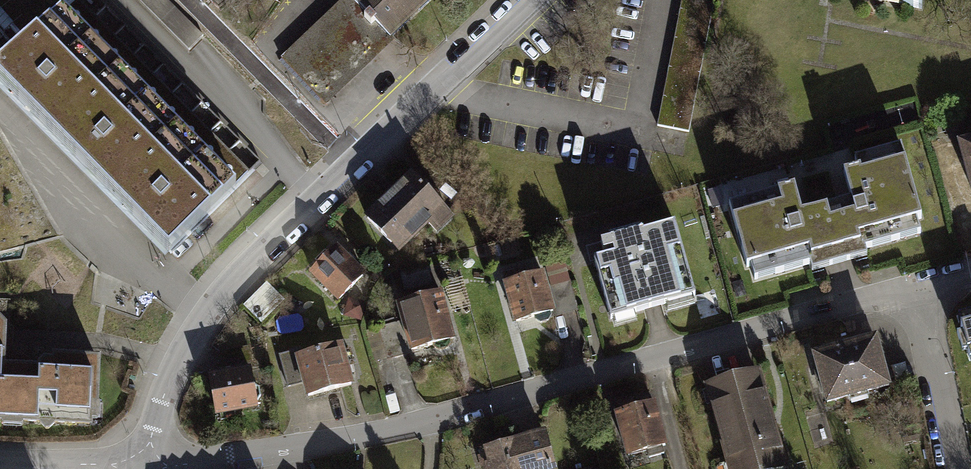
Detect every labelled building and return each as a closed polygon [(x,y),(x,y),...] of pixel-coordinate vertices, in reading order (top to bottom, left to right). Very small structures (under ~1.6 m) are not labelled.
[(22,62),(58,31),(70,20),(82,9),(91,1),(92,0),(0,0),(0,37),(22,62)] [(282,59),(325,104),(393,39),(391,37),(390,38),(355,0),(345,0),(282,59)] [(390,38),(391,37),(392,36),(388,32),(403,17),(407,20),(428,0),(355,0),(390,38)] [(684,131),(709,0),(677,0),(653,126),(684,131)] [(894,4),(917,9),(919,0),(895,0),(894,4)] [(22,62),(0,81),(0,90),(179,269),(235,215),(248,202),(232,186),(244,175),(250,168),(91,1),(82,9),(70,20),(58,31),(22,62)] [(969,191),(970,191),(970,139),(955,144),(963,171),(969,191)] [(828,204),(845,261),(862,256),(860,249),(916,233),(912,219),(918,218),(897,145),(850,159),(852,168),(839,172),(846,199),(828,204)] [(953,174),(966,219),(970,218),(970,191),(969,191),(963,171),(953,174)] [(407,175),(362,217),(385,242),(400,229),(406,236),(422,221),(431,230),(446,216),(407,175)] [(790,185),(724,205),(742,267),(747,265),(751,279),(806,263),(808,271),(845,261),(828,204),(798,213),(790,185)] [(589,259),(606,319),(690,296),(670,223),(596,243),(599,253),(609,250),(610,253),(589,259)] [(331,247),(307,271),(335,299),(359,275),(331,247)] [(499,274),(512,321),(530,317),(530,319),(548,315),(537,273),(519,277),(517,270),(499,274)] [(395,303),(408,350),(449,338),(436,292),(395,303)] [(959,315),(970,357),(970,311),(959,315)] [(811,356),(824,402),(884,384),(870,339),(811,356)] [(304,395),(347,383),(336,344),(293,356),(304,395)] [(85,423),(86,402),(91,402),(93,360),(51,358),(51,363),(41,363),(41,370),(0,368),(0,420),(85,423)] [(211,411),(252,404),(246,369),(205,376),(211,411)] [(727,468),(774,468),(780,467),(752,371),(703,385),(727,468)] [(612,412),(623,455),(642,449),(644,457),(659,452),(657,445),(660,445),(649,403),(630,408),(628,400),(612,404),(614,412),(612,412)] [(484,468),(550,468),(540,432),(478,449),(484,468)]
